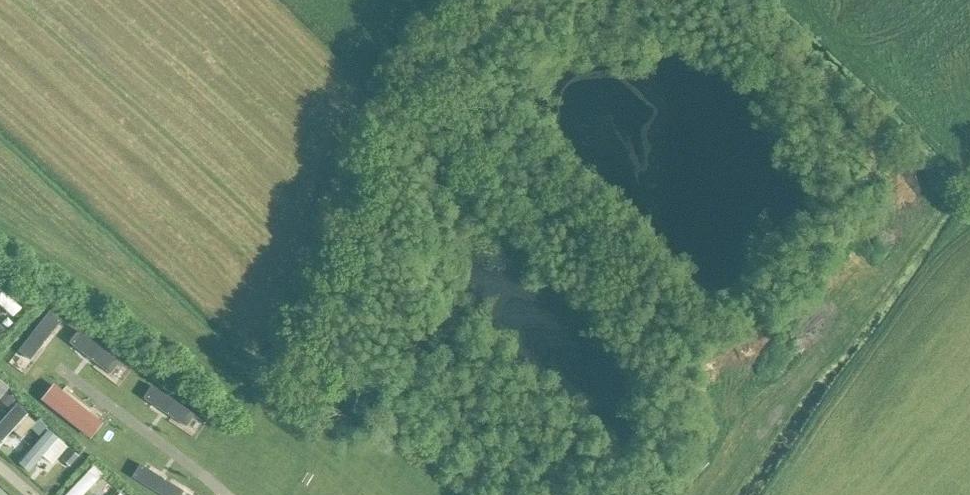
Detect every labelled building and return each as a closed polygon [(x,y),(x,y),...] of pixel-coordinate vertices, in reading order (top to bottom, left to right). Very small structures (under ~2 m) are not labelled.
[(27,305),(5,285),(0,291),(0,301),(17,316),(27,305)] [(53,307),(22,347),(36,358),(67,318),(53,307)] [(73,341),(115,374),(126,360),(84,327),(73,341)] [(29,368),(34,358),(21,351),(16,361),(29,368)] [(157,383),(148,397),(193,426),(202,411),(157,383)] [(87,430),(98,417),(64,386),(52,399),(87,430)] [(0,396),(0,402),(7,408),(14,400),(5,391),(0,396)] [(48,428),(27,458),(39,466),(60,436),(48,428)] [(68,444),(62,451),(72,460),(78,453),(68,444)] [(135,479),(172,494),(186,494),(190,484),(142,463),(135,479)] [(68,494),(69,494),(86,494),(102,478),(92,469),(68,494)] [(99,488),(106,494),(107,494),(114,487),(107,481),(99,488)]
